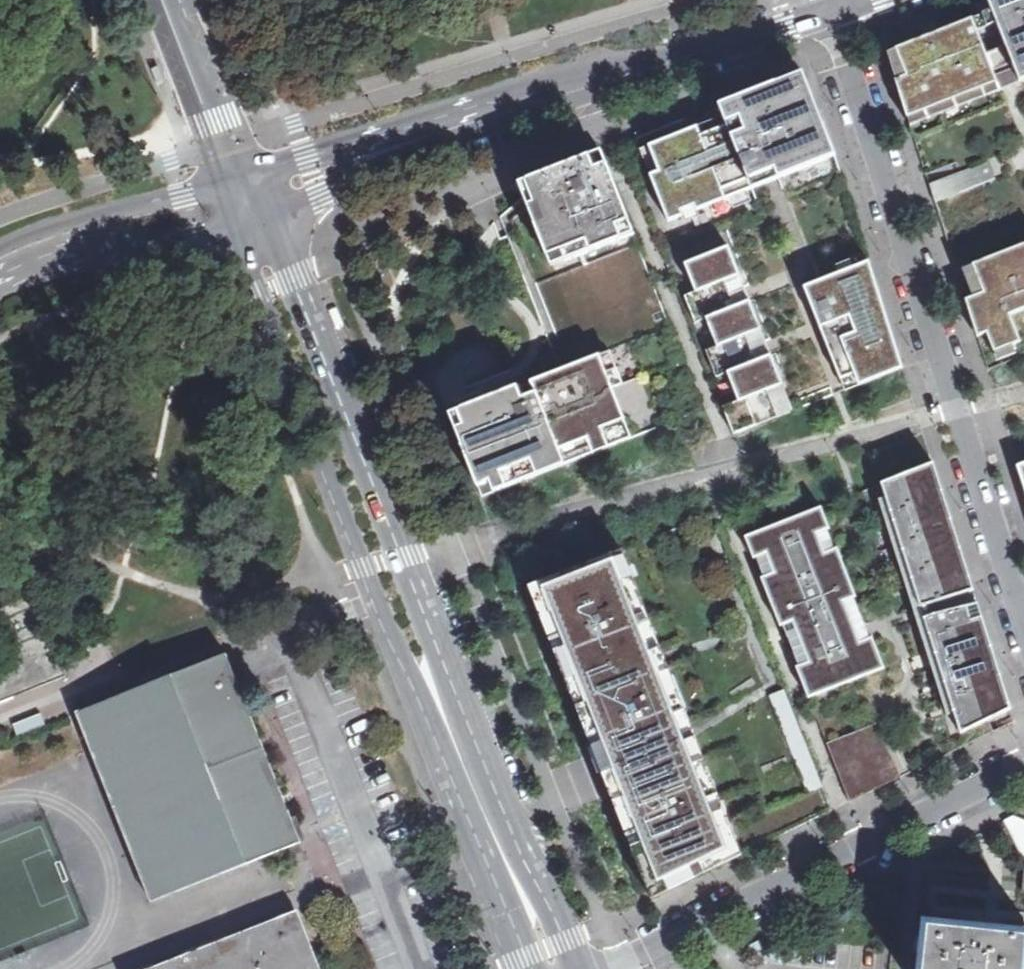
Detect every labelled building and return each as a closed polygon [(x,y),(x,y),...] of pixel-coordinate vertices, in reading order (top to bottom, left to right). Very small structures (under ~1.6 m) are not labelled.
[(1023,83),(1023,0),(984,0),(985,2),(995,33),(998,43),(1004,62),(1012,87),(1023,83)] [(908,127),(998,94),(987,68),(996,64),(1004,62),(998,43),(990,46),(980,50),(976,40),(986,36),(995,33),(985,2),(974,6),(971,7),(974,15),(968,17),(966,10),(879,42),(908,127)] [(215,14),(210,16),(218,33),(225,30),(218,12),(215,14)] [(167,90),(171,88),(164,71),(156,74),(163,91),(167,90)] [(704,125),(640,150),(649,171),(633,177),(734,434),(903,368),(869,261),(779,298),(738,194),(836,156),(803,72),(746,95),(751,107),(704,125)] [(601,152),(519,184),(524,197),(493,224),(500,239),(508,237),(561,370),(671,327),(635,238),(601,152)] [(970,333),(983,328),(990,345),(1011,337),(1002,313),(1023,305),(1023,238),(954,264),(964,293),(956,296),(970,333)] [(451,415),(483,497),(575,461),(703,410),(671,327),(561,370),(518,387),(511,370),(477,383),(480,391),(446,405),(451,415)] [(933,464),(882,484),(886,496),(923,607),(973,591),(933,464)] [(923,607),(886,496),(880,499),(948,715),(955,713),(925,617),(977,604),(973,591),(923,607)] [(820,506),(740,539),(800,702),(879,668),(820,506)] [(614,559),(545,586),(616,772),(659,882),(727,849),(695,766),(667,777),(652,737),(679,726),(653,659),(614,559)] [(977,604),(925,617),(955,713),(962,735),(1012,711),(977,604)] [(157,900),(283,850),(292,847),(300,843),(302,842),(297,831),(284,798),(263,744),(241,690),(227,654),(82,711),(157,900)] [(809,795),(823,788),(785,691),(770,696),(809,795)] [(19,735),(45,727),(41,716),(15,725),(19,735)] [(686,744),(679,726),(652,737),(667,777),(695,766),(686,744)] [(873,726),(829,744),(849,799),(897,775),(873,726)] [(306,860),(300,843),(292,847),(283,850),(289,866),(306,860)] [(973,902),(1023,907),(1023,865),(977,861),(973,902)] [(294,914),(155,968),(316,968),(313,962),(294,914)] [(924,920),(919,968),(1023,968),(1023,931),(924,920)]
